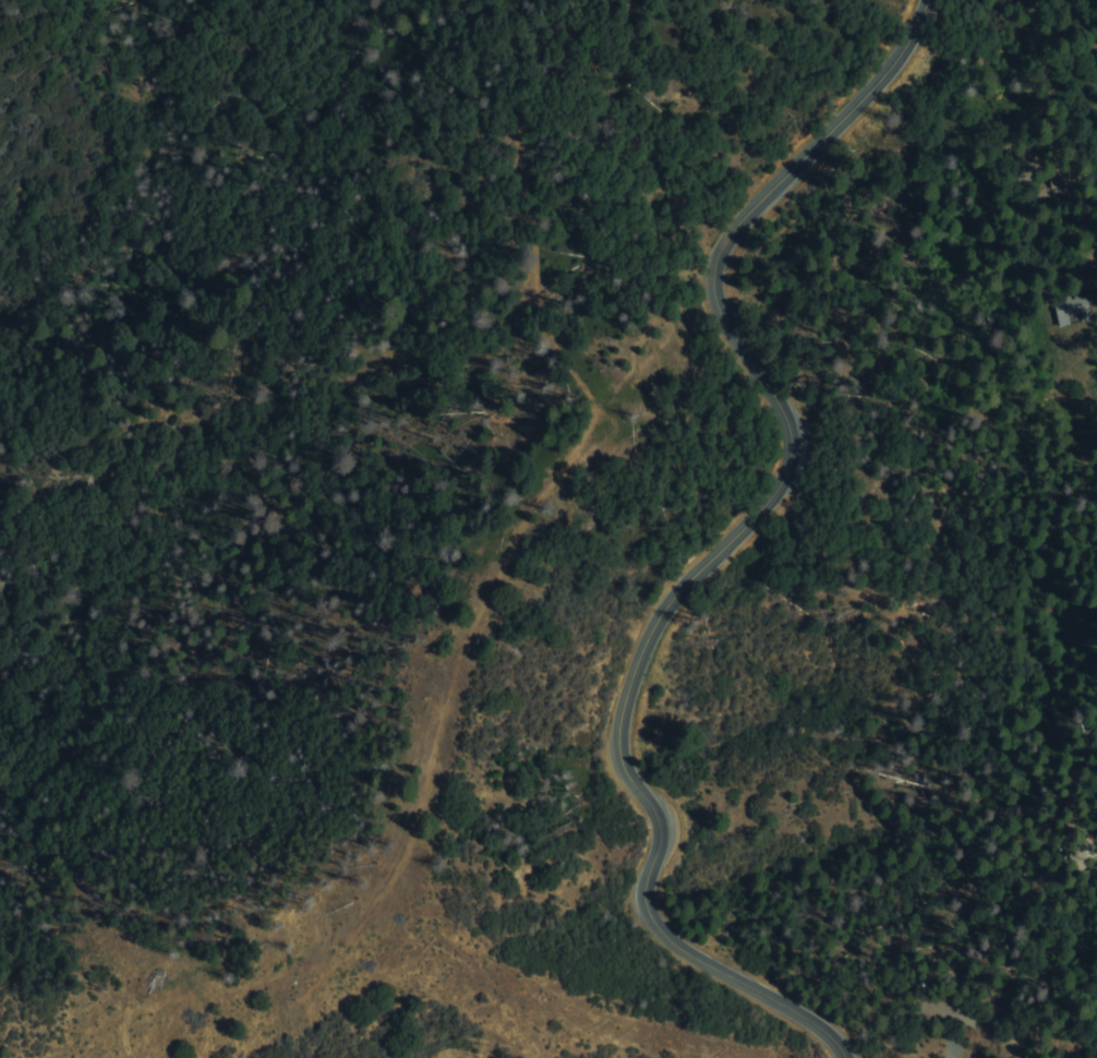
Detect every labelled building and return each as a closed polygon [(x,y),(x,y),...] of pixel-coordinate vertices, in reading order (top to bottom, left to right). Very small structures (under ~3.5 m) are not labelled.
[(1054,299),(1058,328),(1090,325),(1087,296),(1054,299)]
